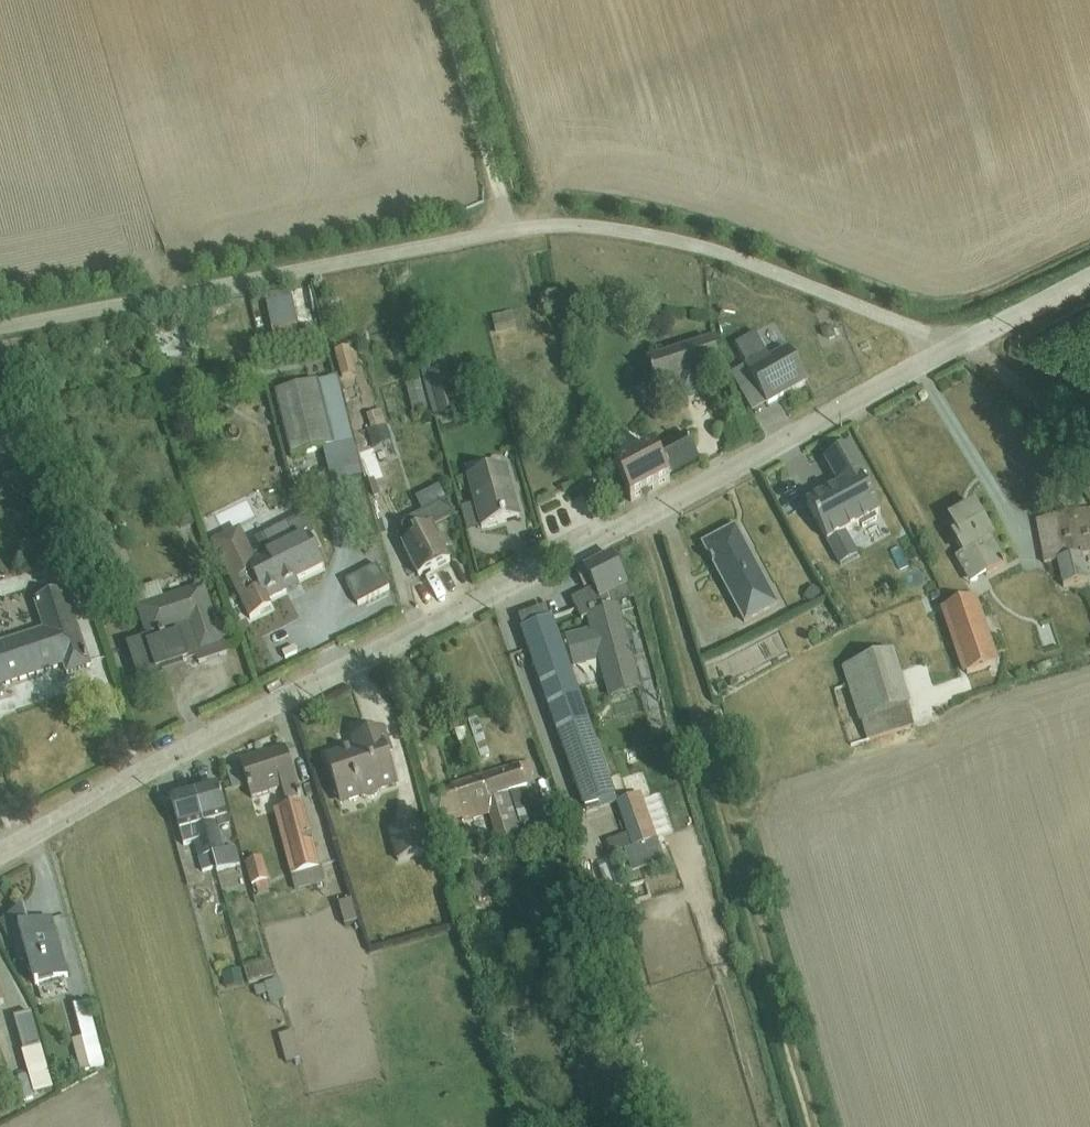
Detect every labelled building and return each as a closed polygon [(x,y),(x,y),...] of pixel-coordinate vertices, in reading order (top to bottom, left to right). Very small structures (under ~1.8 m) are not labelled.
[(292,292),(267,296),(274,339),(299,335),(292,292)] [(513,315),(492,319),(496,338),(517,334),(513,315)] [(745,370),(767,408),(807,385),(806,383),(807,379),(802,371),(798,369),(789,352),(771,363),(756,336),(735,348),(747,369),(745,370)] [(358,343),(340,347),(346,376),(364,372),(358,343)] [(712,344),(648,364),(658,395),(680,388),(684,402),(705,395),(701,382),(722,375),(712,344)] [(157,352),(146,355),(152,376),(159,374),(159,373),(163,372),(157,352)] [(444,354),(424,359),(440,418),(461,412),(450,371),(448,371),(444,354)] [(767,408),(745,370),(730,378),(752,416),(767,408)] [(337,379),(275,395),(291,460),(324,451),(332,486),(362,479),(337,379)] [(495,384),(483,388),(488,404),(500,400),(495,384)] [(381,413),(366,418),(371,432),(367,433),(373,452),(392,446),(381,413)] [(654,453),(668,480),(699,463),(688,440),(681,439),(654,453)] [(840,490),(807,508),(828,546),(881,517),(863,483),(868,481),(851,451),(826,464),(840,490)] [(668,480),(654,453),(614,473),(631,505),(660,490),(670,484),(668,480)] [(475,506),(481,531),(520,521),(506,470),(490,474),(487,464),(464,469),(475,506)] [(15,501),(8,515),(24,522),(30,509),(15,501)] [(411,532),(398,539),(419,580),(450,564),(445,554),(451,551),(444,538),(440,540),(434,530),(455,519),(448,504),(408,524),(411,532)] [(481,531),(475,506),(460,511),(467,534),(481,531)] [(975,510),(950,524),(958,538),(954,540),(963,557),(955,561),(971,588),(1007,567),(975,510)] [(191,514),(176,519),(180,532),(196,527),(191,514)] [(1036,524),(1044,567),(1057,565),(1062,590),(1089,585),(1085,560),(1089,559),(1089,514),(1036,524)] [(265,604),(269,603),(285,594),(283,590),(323,570),(309,540),(295,547),(286,531),(257,546),(264,559),(256,563),(247,568),(263,599),(265,604)] [(735,531),(704,548),(747,628),(778,611),(735,531)] [(247,568),(256,563),(241,533),(213,547),(252,623),(273,612),(269,603),(265,604),(263,599),(247,568)] [(594,592),(572,604),(582,624),(588,621),(610,701),(642,692),(630,646),(634,645),(631,635),(627,636),(620,608),(634,601),(612,559),(584,572),(585,574),(592,587),(594,592)] [(378,568),(347,585),(360,609),(391,592),(378,568)] [(198,661),(225,652),(204,588),(165,601),(159,586),(134,595),(139,610),(136,611),(146,641),(148,646),(189,632),(198,661)] [(4,699),(1,690),(41,677),(64,669),(67,677),(90,670),(65,594),(34,604),(43,633),(0,647),(0,700),(4,699)] [(978,600),(919,620),(940,685),(999,666),(978,600)] [(837,619),(812,633),(819,645),(844,631),(837,619)] [(529,654),(560,643),(553,622),(521,634),(529,654)] [(148,646),(146,641),(127,648),(140,687),(163,679),(162,675),(190,665),(190,664),(197,661),(199,668),(227,658),(225,652),(198,661),(189,632),(148,646)] [(560,643),(529,654),(583,810),(585,810),(588,817),(616,807),(614,799),(616,799),(560,643)] [(863,664),(842,671),(859,726),(861,726),(867,744),(915,729),(909,710),(912,709),(894,654),(863,664)] [(478,720),(468,724),(482,763),(491,760),(478,720)] [(356,752),(325,762),(342,810),(399,791),(389,760),(392,759),(383,733),(353,743),(356,752)] [(489,804),(482,779),(452,788),(453,792),(435,797),(422,747),(410,751),(440,861),(453,858),(445,829),(463,824),(464,828),(489,820),(500,857),(510,854),(495,803),(489,804)] [(286,751),(240,766),(252,803),(282,793),(286,806),(288,805),(289,810),(274,814),(296,894),(327,886),(302,806),(297,808),(295,803),(301,801),(286,751)] [(495,803),(510,854),(523,850),(525,854),(565,841),(562,832),(549,835),(541,806),(542,806),(533,777),(535,777),(531,765),(482,779),(489,804),(495,803)] [(195,794),(216,871),(218,876),(241,869),(237,851),(227,854),(221,832),(232,829),(229,820),(227,821),(218,788),(195,794)] [(216,871),(195,794),(171,801),(185,848),(194,845),(203,874),(216,871)] [(641,796),(617,805),(632,851),(657,842),(641,796)] [(421,827),(389,835),(397,866),(429,857),(421,827)] [(263,861),(245,866),(252,889),(255,887),(258,897),(273,893),(263,861)] [(352,905),(339,909),(345,930),(358,926),(352,905)] [(24,912),(1,924),(22,964),(24,964),(30,984),(34,983),(37,990),(69,980),(51,922),(29,928),(24,912)] [(271,965),(245,973),(249,987),(275,980),(271,965)] [(240,971),(223,975),(227,992),(244,987),(240,971)] [(265,988),(255,991),(257,999),(267,996),(270,1006),(285,1002),(279,983),(265,987),(265,988)] [(89,1005),(73,1009),(82,1041),(73,1044),(81,1074),(105,1068),(89,1005)] [(32,1017),(15,1022),(24,1056),(22,1056),(34,1099),(54,1093),(32,1017)] [(294,1035),(279,1039),(287,1066),(302,1062),(294,1035)]
